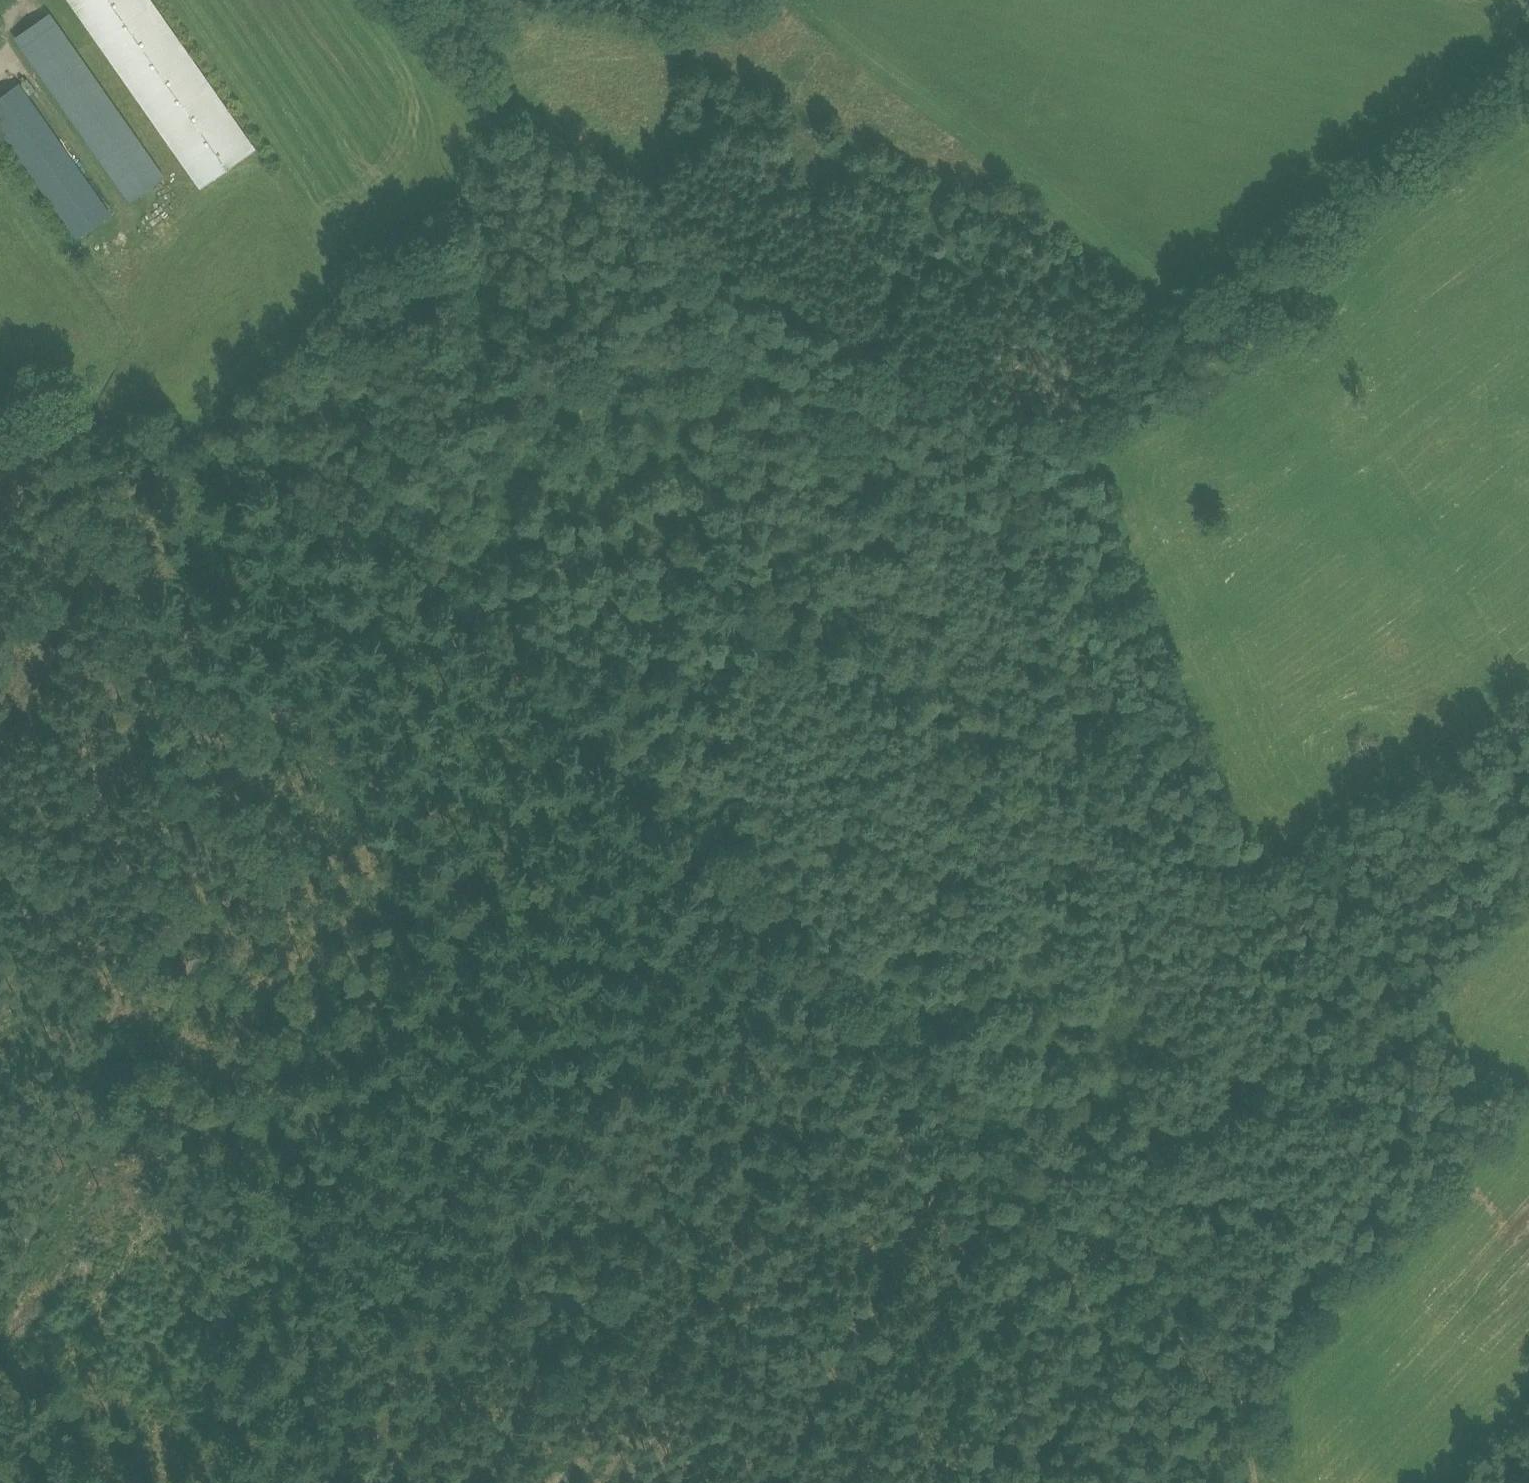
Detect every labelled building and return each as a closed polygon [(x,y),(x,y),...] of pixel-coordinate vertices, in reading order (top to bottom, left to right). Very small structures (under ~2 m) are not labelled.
[(150,0),(70,0),(201,188),(255,150),(150,0)] [(164,177),(53,18),(19,42),(130,201),(164,177)] [(18,84),(0,97),(0,129),(76,237),(109,214),(18,84)]
